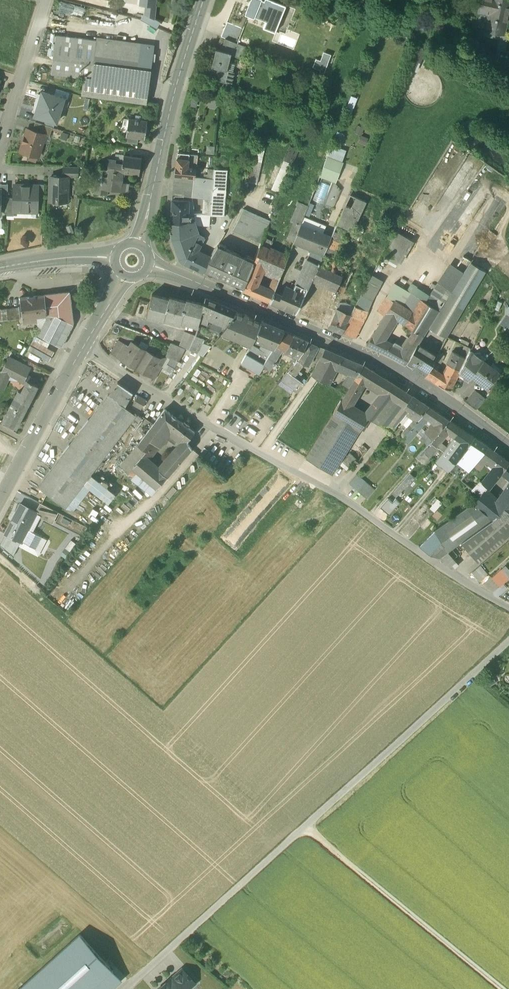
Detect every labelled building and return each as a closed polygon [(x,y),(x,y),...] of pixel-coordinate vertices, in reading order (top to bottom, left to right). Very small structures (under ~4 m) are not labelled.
[(264,1),(262,0),(252,0),(245,17),(264,25),(263,28),(277,33),(288,7),(271,0),(264,0),(264,1)] [(477,14),(478,14),(479,11),(490,13),(487,31),(484,31),(484,32),(505,36),(508,16),(508,0),(480,0),(477,14)] [(152,6),(147,5),(146,14),(149,16),(155,19),(157,6),(152,6)] [(155,19),(149,16),(146,22),(156,27),(160,21),(155,19)] [(239,27),(227,22),(221,37),(233,42),(239,27)] [(97,40),(57,35),(52,73),(85,78),(92,79),(94,64),(97,40)] [(233,42),(221,37),(216,49),(230,53),(234,42),(233,42)] [(138,46),(97,40),(94,64),(134,69),(135,61),(136,61),(138,46)] [(248,47),(234,42),(230,53),(231,53),(231,54),(243,59),(244,56),(248,47)] [(155,48),(138,46),(136,61),(135,61),(134,69),(152,71),(155,48)] [(411,69),(418,71),(425,49),(418,46),(411,69)] [(216,49),(215,49),(211,66),(206,65),(203,76),(221,81),(223,70),(226,70),(227,70),(231,54),(231,53),(230,53),(216,49)] [(500,51),(497,64),(501,65),(501,68),(502,65),(508,66),(508,53),(500,51)] [(330,74),(333,54),(323,52),(321,59),(315,58),(313,67),(321,69),(320,73),(330,74)] [(134,69),(94,64),(92,79),(117,82),(150,86),(152,71),(134,69)] [(233,71),(227,70),(226,70),(223,70),(221,81),(220,81),(230,84),(233,71)] [(92,79),(85,78),(83,93),(115,98),(117,82),(92,79)] [(150,86),(117,82),(115,98),(147,102),(150,86)] [(67,99),(69,93),(56,89),(54,95),(64,98),(67,99)] [(56,122),(64,98),(54,95),(43,92),(40,100),(36,98),(34,107),(37,108),(35,116),(46,119),(56,122)] [(46,119),(44,125),(52,127),(54,128),(56,122),(46,119)] [(147,122),(129,119),(129,120),(124,120),(123,125),(128,126),(127,135),(145,138),(147,122)] [(44,125),(35,122),(33,131),(45,135),(50,137),(52,127),(44,125)] [(33,131),(27,129),(20,151),(34,156),(36,150),(40,151),(45,135),(33,131)] [(320,177),(337,182),(346,150),(330,145),(320,177)] [(271,189),(281,193),(299,150),(290,146),(271,189)] [(258,182),(263,150),(256,149),(253,170),(249,170),(247,181),(258,182)] [(189,154),(178,153),(176,158),(174,175),(195,178),(195,177),(196,167),(188,167),(189,154)] [(198,155),(189,154),(188,167),(196,167),(198,155)] [(142,157),(124,155),(123,160),(116,159),(115,162),(123,164),(122,172),(124,172),(139,175),(142,157)] [(123,164),(115,162),(116,159),(109,158),(107,169),(122,172),(123,164)] [(78,167),(64,166),(64,177),(68,177),(78,177),(78,167)] [(213,179),(212,189),(226,190),(228,170),(214,169),(213,179)] [(122,172),(110,170),(109,180),(104,180),(103,185),(102,188),(106,189),(125,192),(127,183),(122,182),(124,172),(122,172)] [(195,178),(174,175),(173,187),(194,189),(195,178)] [(64,177),(50,177),(49,200),(67,200),(68,177),(64,177)] [(209,179),(195,177),(195,178),(194,189),(193,196),(204,198),(211,198),(212,189),(213,179),(209,179)] [(320,181),(315,200),(325,202),(330,183),(320,181)] [(103,185),(95,183),(93,193),(105,195),(106,189),(102,188),(103,185)] [(335,184),(331,196),(337,198),(341,186),(335,184)] [(37,186),(14,185),(14,197),(13,212),(14,212),(37,213),(38,197),(38,186),(37,186)] [(194,189),(173,187),(172,196),(184,196),(183,200),(189,201),(193,201),(193,196),(194,189)] [(226,190),(212,189),(212,198),(211,202),(210,215),(224,216),(226,190)] [(350,194),(337,224),(343,227),(352,231),(366,202),(350,194)] [(184,196),(172,196),(172,200),(171,223),(188,222),(189,201),(183,200),(184,196)] [(211,202),(204,202),(203,214),(210,215),(211,202)] [(295,221),(300,224),(303,217),(308,206),(299,202),(291,220),(295,221)] [(311,202),(306,213),(309,215),(314,204),(311,202)] [(270,220),(243,209),(239,219),(233,231),(261,242),(270,221),(270,220)] [(203,214),(202,214),(198,215),(198,226),(210,226),(210,215),(203,214)] [(327,226),(303,217),(300,224),(324,233),(327,226)] [(188,222),(171,223),(172,239),(179,259),(184,263),(197,236),(195,221),(188,222)] [(300,224),(295,221),(287,240),(293,242),(294,240),(300,224)] [(324,233),(300,224),(294,240),(324,253),(331,237),(324,233)] [(324,253),(323,255),(329,258),(343,227),(337,224),(331,237),(324,253)] [(225,232),(217,230),(215,238),(212,247),(215,249),(218,245),(224,235),(225,232)] [(397,231),(384,253),(392,258),(389,263),(394,266),(397,261),(399,262),(412,240),(397,231)] [(209,259),(196,252),(201,244),(202,237),(197,236),(184,263),(204,273),(205,270),(209,259)] [(270,248),(260,244),(253,262),(253,263),(254,264),(263,268),(269,270),(277,251),(270,248)] [(253,262),(218,245),(215,249),(209,259),(205,270),(237,284),(243,287),(253,263),(253,262)] [(277,251),(269,270),(280,275),(288,255),(277,251)] [(329,258),(323,255),(319,264),(331,271),(337,262),(329,258)] [(347,266),(337,262),(331,271),(325,284),(328,285),(337,289),(346,269),(347,266)] [(439,311),(428,327),(446,337),(447,336),(451,329),(486,272),(470,262),(463,272),(450,292),(439,311)] [(449,263),(436,284),(450,292),(463,272),(449,263)] [(263,268),(254,264),(252,268),(261,272),(263,268)] [(319,264),(312,278),(325,284),(331,271),(319,264)] [(261,272),(252,268),(242,290),(252,294),(256,285),(261,272)] [(337,289),(336,290),(343,293),(352,272),(346,269),(337,289)] [(275,275),(269,291),(273,292),(279,277),(275,275)] [(382,282),(371,276),(361,295),(373,299),(382,282)] [(293,288),(287,285),(283,295),(282,296),(273,292),(270,302),(296,313),(300,305),(300,304),(307,288),(296,283),(293,288)] [(408,291),(395,283),(387,296),(394,301),(403,306),(411,293),(408,291)] [(450,292),(436,284),(429,297),(425,302),(439,311),(450,292)] [(256,285),(252,294),(260,297),(263,288),(256,285)] [(429,297),(411,286),(408,291),(411,293),(420,299),(425,302),(429,297)] [(269,291),(263,288),(260,297),(270,302),(273,292),(269,291)] [(69,292),(44,295),(46,315),(47,319),(38,335),(60,347),(73,323),(69,292)] [(420,299),(411,293),(403,306),(412,312),(420,299)] [(203,304),(186,299),(186,301),(169,297),(168,299),(152,294),(145,316),(163,321),(164,319),(180,324),(181,322),(198,327),(200,320),(204,304),(203,304)] [(44,295),(20,298),(22,318),(23,318),(23,323),(37,322),(37,316),(46,315),(44,295)] [(373,299),(361,295),(355,306),(367,311),(373,299)] [(386,296),(378,311),(385,315),(394,301),(387,296),(386,296)] [(236,311),(205,298),(203,304),(204,304),(200,320),(207,323),(209,316),(219,320),(222,319),(222,317),(230,320),(236,312),(237,311),(236,311)] [(412,312),(405,324),(413,330),(423,335),(428,327),(439,311),(425,302),(420,299),(412,312)] [(385,315),(375,332),(384,338),(382,341),(390,345),(392,346),(394,342),(403,347),(407,340),(414,330),(413,330),(405,324),(412,312),(403,306),(394,301),(385,315)] [(355,306),(345,302),(340,311),(337,317),(348,321),(355,306)] [(367,311),(355,306),(348,321),(342,333),(354,337),(367,311)] [(19,307),(6,309),(8,320),(20,318),(19,307)] [(498,322),(507,329),(508,327),(508,309),(498,322)] [(243,315),(236,312),(230,320),(223,330),(221,332),(251,344),(253,340),(254,339),(261,323),(248,317),(248,316),(243,314),(243,315)] [(337,317),(333,315),(328,327),(342,333),(348,321),(337,317)] [(207,323),(200,320),(198,327),(205,330),(206,330),(209,323),(207,323)] [(284,331),(262,322),(261,323),(254,339),(263,343),(274,348),(276,345),(284,331)] [(216,325),(211,332),(206,330),(205,330),(204,335),(206,336),(208,337),(215,340),(221,332),(223,330),(216,325)] [(205,330),(198,327),(196,332),(197,332),(204,335),(205,330)] [(414,330),(407,340),(416,346),(418,344),(423,335),(414,330)] [(196,335),(185,331),(179,346),(185,348),(189,350),(191,345),(196,335)] [(276,345),(283,349),(286,349),(294,335),(293,335),(284,331),(276,345)] [(204,335),(197,332),(196,335),(191,345),(200,349),(206,336),(204,335)] [(384,338),(375,332),(367,343),(376,348),(381,340),(382,341),(384,338)] [(286,349),(285,350),(284,354),(297,359),(298,360),(301,355),(309,342),(294,335),(286,349)] [(206,336),(200,349),(191,345),(189,350),(203,356),(215,340),(208,337),(206,336)] [(382,341),(381,340),(376,348),(385,352),(390,345),(382,341)] [(407,340),(403,347),(394,342),(392,346),(390,345),(385,352),(406,364),(411,356),(410,355),(416,346),(407,340)] [(118,341),(111,354),(117,357),(124,344),(118,341)] [(309,342),(301,355),(298,360),(297,359),(291,367),(295,370),(297,371),(304,364),(306,365),(317,345),(309,342)] [(145,350),(132,343),(130,347),(123,360),(136,368),(145,350)] [(179,346),(171,343),(166,357),(178,362),(185,348),(179,346)] [(274,348),(263,343),(261,348),(251,344),(246,354),(264,364),(274,348)] [(130,347),(124,344),(117,357),(123,360),(130,347)] [(416,346),(410,355),(411,356),(406,364),(413,368),(412,369),(417,372),(418,371),(425,375),(433,363),(436,356),(418,344),(416,346)] [(276,345),(274,348),(268,357),(272,359),(275,362),(283,349),(276,345)] [(364,365),(325,348),(311,374),(330,384),(337,367),(350,373),(343,383),(350,387),(364,365)] [(145,350),(136,368),(149,375),(157,362),(159,358),(145,350)] [(473,353),(471,351),(461,371),(466,375),(466,376),(470,378),(472,376),(471,375),(483,361),(484,361),(485,359),(480,355),(480,353),(473,353)] [(466,359),(454,353),(448,364),(460,370),(466,359)] [(264,364),(246,354),(242,363),(259,372),(263,365),(264,364)] [(21,393),(18,391),(15,398),(28,404),(37,386),(32,383),(34,379),(27,375),(30,368),(9,357),(0,375),(0,388),(3,389),(9,378),(11,379),(14,380),(18,380),(26,384),(21,393)] [(272,359),(268,357),(264,364),(263,365),(269,370),(275,362),(272,359)] [(484,361),(483,361),(471,375),(472,376),(473,374),(479,379),(478,380),(487,388),(498,375),(489,368),(490,367),(484,361)] [(157,362),(149,375),(155,379),(162,366),(157,362)] [(433,363),(425,375),(431,380),(437,371),(437,370),(439,367),(433,363)] [(460,370),(448,364),(443,374),(438,384),(439,385),(450,390),(460,370)] [(501,370),(493,364),(490,367),(489,368),(498,375),(499,374),(498,373),(501,370)] [(378,373),(364,365),(350,387),(358,391),(364,381),(370,385),(378,373)] [(293,374),(288,371),(281,379),(294,389),(301,381),(293,374)] [(443,374),(437,371),(431,380),(438,384),(443,374)] [(384,377),(378,373),(370,385),(377,389),(384,377)] [(383,393),(366,415),(368,417),(380,425),(394,408),(398,403),(399,401),(391,397),(399,387),(384,377),(377,389),(383,393)] [(117,382),(108,394),(125,406),(133,392),(117,382)] [(350,387),(343,397),(342,400),(350,405),(358,391),(350,387)] [(475,390),(468,400),(477,408),(485,398),(475,390)] [(399,401),(398,403),(401,405),(408,410),(409,409),(404,405),(412,396),(407,392),(399,401)] [(129,410),(124,407),(125,406),(108,394),(38,487),(65,508),(84,483),(91,474),(137,413),(130,409),(129,410)] [(137,395),(133,404),(141,409),(146,400),(137,395)] [(412,396),(404,405),(409,409),(417,399),(412,396)] [(15,398),(6,414),(2,421),(16,428),(28,404),(15,398)] [(408,410),(406,413),(413,418),(410,423),(413,425),(423,413),(428,406),(417,399),(408,410)] [(366,415),(350,405),(342,400),(341,400),(333,413),(360,429),(368,417),(366,415)] [(428,406),(423,413),(429,417),(434,411),(428,406)] [(183,423),(165,409),(138,444),(146,452),(148,450),(152,453),(159,447),(169,434),(181,443),(182,444),(185,440),(187,442),(187,441),(194,432),(188,427),(189,425),(185,421),(183,423)] [(441,415),(434,411),(429,417),(436,422),(441,415)] [(333,413),(325,426),(306,457),(332,474),(360,429),(333,413)] [(395,419),(388,415),(384,421),(394,427),(398,423),(399,422),(395,419)] [(436,422),(426,432),(432,438),(449,420),(441,415),(436,422)] [(432,438),(431,440),(437,445),(448,432),(454,436),(460,428),(449,420),(432,438)] [(420,425),(416,422),(413,425),(411,428),(415,431),(420,425)] [(411,428),(403,438),(408,443),(417,432),(415,431),(411,428)] [(474,437),(460,428),(454,436),(462,441),(458,448),(464,452),(468,446),(468,445),(474,437)] [(417,432),(408,443),(419,453),(422,450),(427,444),(420,438),(421,436),(417,432)] [(426,432),(422,437),(421,436),(420,438),(427,444),(431,440),(432,438),(426,432)] [(488,446),(474,437),(468,445),(468,446),(474,450),(469,455),(471,457),(468,461),(473,465),(476,460),(476,461),(477,460),(488,446)] [(187,442),(185,440),(182,444),(181,443),(159,470),(167,477),(192,449),(187,441),(187,442)] [(437,445),(431,440),(427,444),(422,450),(430,456),(438,447),(437,445)] [(361,449),(353,443),(348,451),(356,457),(361,449)] [(146,452),(138,444),(109,479),(121,489),(130,479),(136,471),(157,488),(167,477),(159,470),(147,460),(152,453),(148,450),(146,452)] [(488,446),(477,460),(482,463),(484,463),(486,460),(493,450),(488,446)] [(438,447),(430,456),(436,460),(443,451),(438,447)] [(464,452),(458,448),(453,454),(459,459),(464,452)] [(430,456),(422,450),(419,453),(415,457),(429,468),(435,462),(436,460),(430,456)] [(485,478),(493,484),(502,473),(503,472),(508,462),(508,461),(493,450),(486,460),(494,465),(485,478)] [(436,460),(435,462),(440,466),(449,456),(443,451),(436,460)] [(451,457),(449,456),(440,466),(448,472),(451,468),(457,462),(451,457)] [(464,466),(458,460),(457,462),(451,468),(462,477),(468,470),(468,469),(464,466)] [(477,460),(476,461),(476,460),(473,465),(468,469),(468,470),(474,475),(484,463),(482,463),(477,460)] [(468,461),(464,466),(468,469),(473,465),(468,461)] [(474,475),(468,470),(462,477),(460,479),(472,489),(480,480),(474,475)] [(115,494),(91,476),(91,474),(84,483),(108,503),(115,494)] [(357,474),(349,483),(357,490),(365,481),(357,474)] [(493,484),(485,478),(482,482),(487,486),(490,488),(493,484)] [(144,489),(130,479),(121,489),(122,489),(112,501),(126,512),(144,489)] [(480,480),(472,489),(479,495),(484,490),(487,486),(482,482),(480,480)] [(374,489),(365,481),(357,490),(366,498),(374,489)] [(479,495),(472,489),(470,493),(477,499),(479,495)] [(477,499),(473,503),(486,514),(492,507),(497,501),(484,490),(479,495),(477,499)] [(508,499),(502,495),(497,501),(504,506),(507,501),(508,499)] [(504,506),(497,501),(492,507),(498,513),(499,513),(504,506)] [(507,501),(504,506),(499,513),(508,520),(508,502),(507,501)] [(473,502),(434,530),(418,545),(429,553),(440,557),(448,551),(463,541),(476,531),(491,520),(493,519),(492,518),(487,514),(486,514),(473,503),(473,502)] [(57,512),(41,503),(36,512),(37,512),(36,513),(52,521),(57,512)] [(36,512),(20,504),(5,534),(16,539),(16,538),(22,541),(28,530),(36,513),(37,512),(36,512)] [(492,507),(486,514),(487,514),(492,518),(498,513),(492,507)] [(499,513),(498,513),(492,518),(493,519),(491,520),(508,534),(508,520),(499,513)] [(476,531),(463,541),(474,556),(486,546),(501,533),(508,534),(491,520),(476,531)] [(51,542),(28,530),(22,541),(22,542),(44,554),(51,542)] [(454,569),(459,565),(448,551),(440,557),(441,560),(454,569)] [(480,566),(472,572),(479,580),(487,574),(480,566)] [(500,568),(492,577),(500,586),(508,578),(501,569),(500,568)] [(79,935),(18,988),(108,988),(118,980),(79,935)] [(171,979),(170,978),(158,988),(188,988),(195,982),(182,968),(171,979)]
